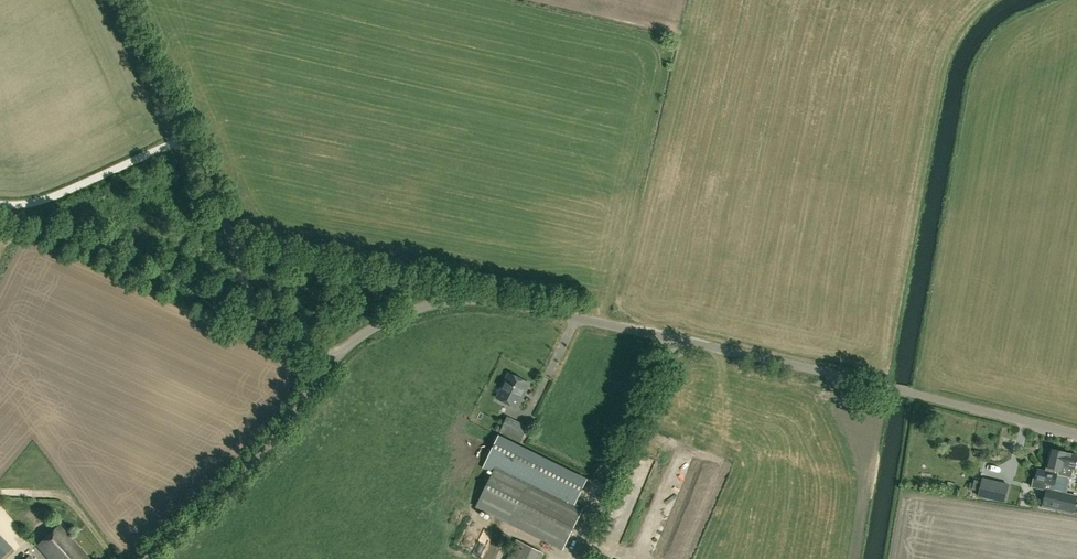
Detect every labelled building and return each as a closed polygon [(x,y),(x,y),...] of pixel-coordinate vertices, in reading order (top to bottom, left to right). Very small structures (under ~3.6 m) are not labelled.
[(601,319),(603,312),(594,310),(592,317),(601,319)] [(518,409),(530,384),(510,374),(498,398),(518,409)] [(528,428),(508,418),(502,431),(522,440),(528,428)] [(476,506),(563,549),(583,508),(575,503),(586,480),(499,437),(484,467),(493,472),(476,506)] [(1038,470),(1036,479),(1034,479),(1032,487),(1047,490),(1043,505),(1058,508),(1062,492),(1053,490),(1054,484),(1057,474),(1058,469),(1056,469),(1058,460),(1060,451),(1051,448),(1045,471),(1038,470)] [(1076,458),(1076,455),(1060,451),(1058,460),(1056,469),(1058,469),(1057,474),(1073,477),(1076,458)] [(965,490),(967,483),(950,478),(948,485),(965,490)] [(972,489),(979,491),(982,481),(974,479),(972,489)] [(997,495),(999,485),(982,481),(979,491),(997,495)] [(1076,496),(1076,495),(1062,492),(1058,508),(1073,511),(1076,496)] [(37,545),(50,558),(89,558),(59,525),(37,545)] [(0,534),(0,558),(12,547),(0,534)] [(517,540),(507,558),(541,558),(544,554),(517,540)]
